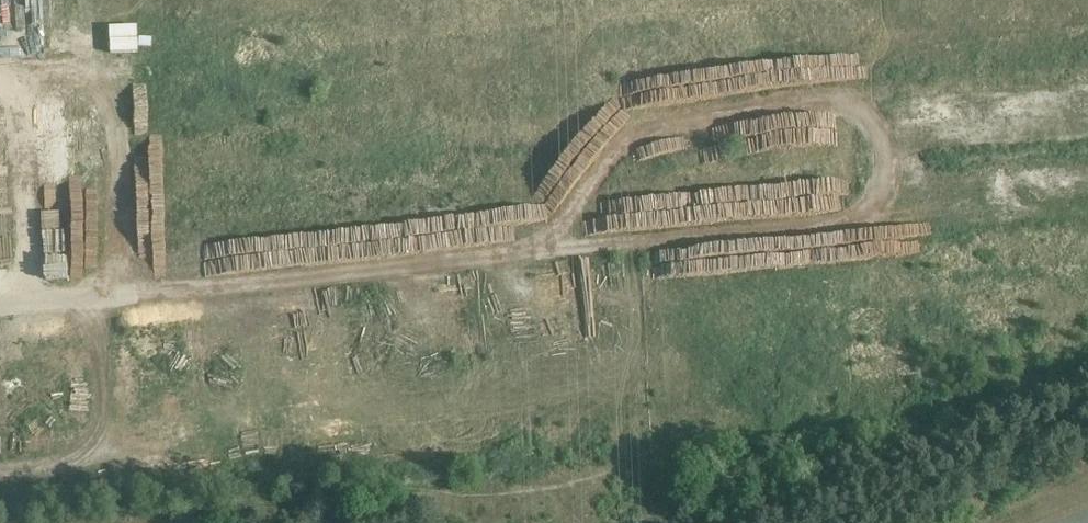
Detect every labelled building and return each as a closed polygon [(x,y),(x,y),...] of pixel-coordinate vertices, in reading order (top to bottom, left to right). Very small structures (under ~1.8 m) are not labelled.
[(136,27),(109,28),(110,53),(138,53),(137,32),(136,27)] [(152,39),(139,38),(138,47),(151,48),(152,39)]
